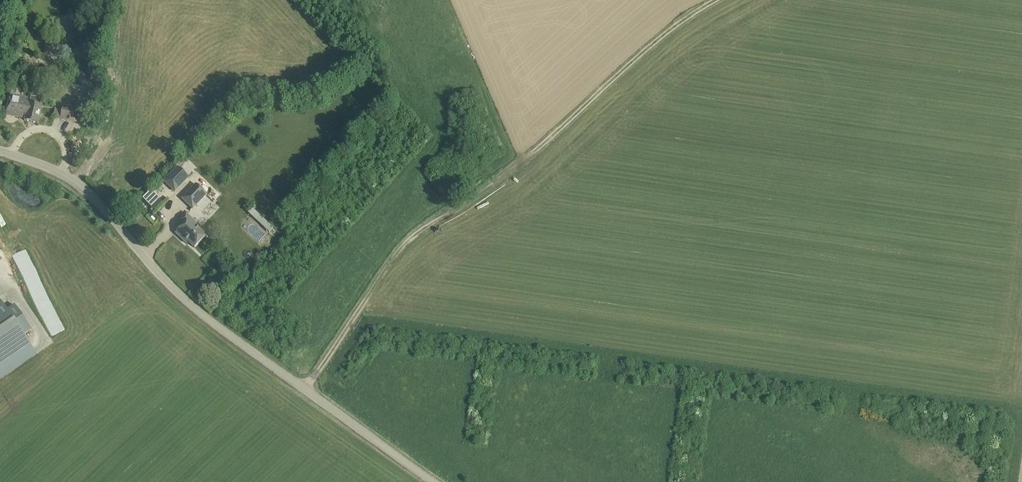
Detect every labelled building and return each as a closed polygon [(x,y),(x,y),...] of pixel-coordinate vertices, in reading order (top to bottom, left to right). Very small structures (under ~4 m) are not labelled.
[(25,119),(25,121),(39,124),(41,114),(42,107),(44,99),(43,99),(44,98),(30,95),(29,99),(11,96),(7,115),(25,119)] [(63,105),(60,119),(75,123),(78,109),(63,105)] [(178,167),(164,182),(174,192),(188,178),(178,167)] [(195,185),(182,199),(193,210),(207,196),(195,185)] [(252,208),(247,213),(255,219),(259,214),(252,208)] [(176,233),(184,241),(186,239),(195,248),(206,237),(189,220),(191,218),(186,214),(180,221),(184,225),(176,233)] [(228,266),(225,270),(229,274),(233,271),(228,266)] [(233,276),(227,282),(229,285),(235,279),(233,276)] [(36,354),(24,336),(32,330),(15,305),(6,310),(0,301),(0,379),(36,354)]
